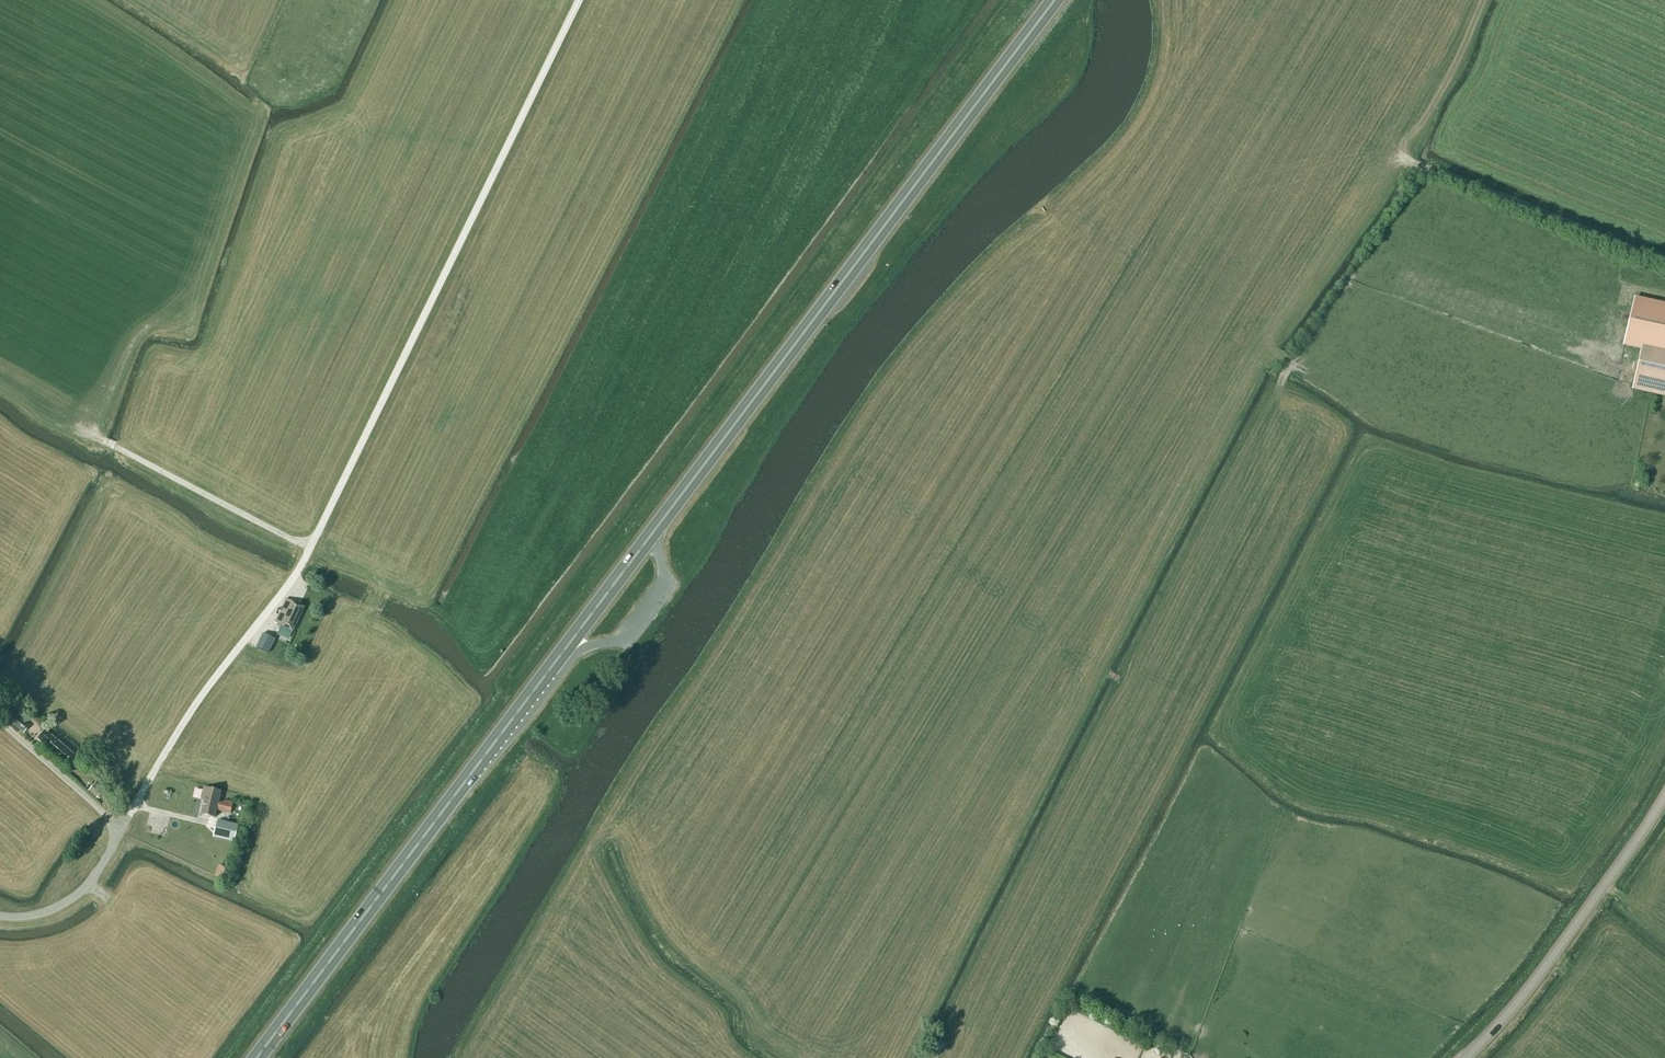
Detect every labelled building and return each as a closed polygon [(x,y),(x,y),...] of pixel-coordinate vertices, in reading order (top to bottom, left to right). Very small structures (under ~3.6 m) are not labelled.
[(1620,295),(1610,337),(1642,345),(1632,385),(1664,393),(1664,306),(1620,295)] [(275,623),(281,626),(293,632),(304,607),(292,602),(286,599),(282,608),(288,611),(287,613),(281,611),(275,623)] [(275,639),(263,633),(256,647),(268,653),(275,639)] [(23,734),(29,727),(24,723),(29,718),(26,716),(21,721),(18,718),(12,725),(23,734)] [(66,769),(75,758),(51,737),(43,731),(37,739),(44,745),(42,748),(66,769)] [(85,783),(85,785),(85,787),(89,790),(88,791),(96,799),(104,790),(95,783),(94,784),(91,781),(89,780),(86,781),(85,783)] [(218,802),(221,792),(204,788),(201,800),(204,801),(201,815),(215,818),(217,810),(231,814),(233,803),(224,801),(224,804),(218,802)] [(239,825),(217,820),(213,838),(234,843),(239,825)] [(219,866),(215,876),(221,879),(226,869),(219,866)]
